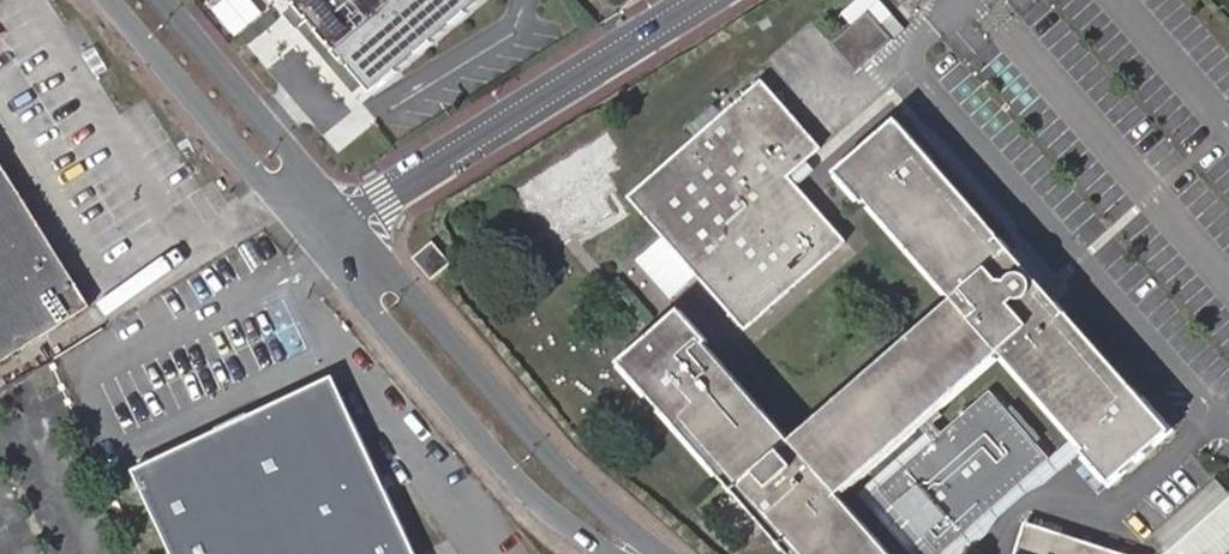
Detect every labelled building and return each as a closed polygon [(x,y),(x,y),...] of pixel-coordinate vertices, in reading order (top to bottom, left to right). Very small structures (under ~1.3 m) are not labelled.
[(241,30),(270,10),(263,0),(224,0),(221,2),(241,30)] [(297,1),(284,12),(296,27),(310,15),(321,28),(318,30),(330,44),(333,42),(338,47),(333,50),(370,90),(479,0),(296,0),(297,1)] [(855,69),(891,39),(868,12),(832,42),(855,69)] [(94,49),(82,58),(95,77),(107,69),(94,49)] [(818,147),(761,82),(630,195),(664,233),(697,271),(745,325),(843,240),(786,175),(818,147)] [(897,121),(839,171),(864,200),(868,196),(956,296),(790,442),(703,343),(706,340),(680,310),(622,360),(793,553),(888,553),(835,493),(916,422),(937,403),(1001,346),(1088,446),(1084,449),(1110,479),(1168,428),(897,121)] [(91,305),(0,157),(0,361),(91,305)] [(697,271),(664,233),(637,257),(671,295),(697,271)] [(415,256),(433,276),(450,261),(432,240),(415,256)] [(331,374),(309,384),(342,396),(331,374)] [(309,384),(131,467),(171,553),(414,553),(342,396),(309,384)] [(870,492),(925,553),(937,553),(1051,453),(1037,438),(1043,433),(1013,400),(1008,405),(991,385),(942,428),(931,439),(870,492)] [(916,422),(931,439),(942,428),(934,418),(943,410),(937,403),(916,422)] [(1146,538),(1160,553),(1224,553),(1228,549),(1228,498),(1212,479),(1146,538)] [(1028,523),(1017,553),(1126,553),(1028,523)]
